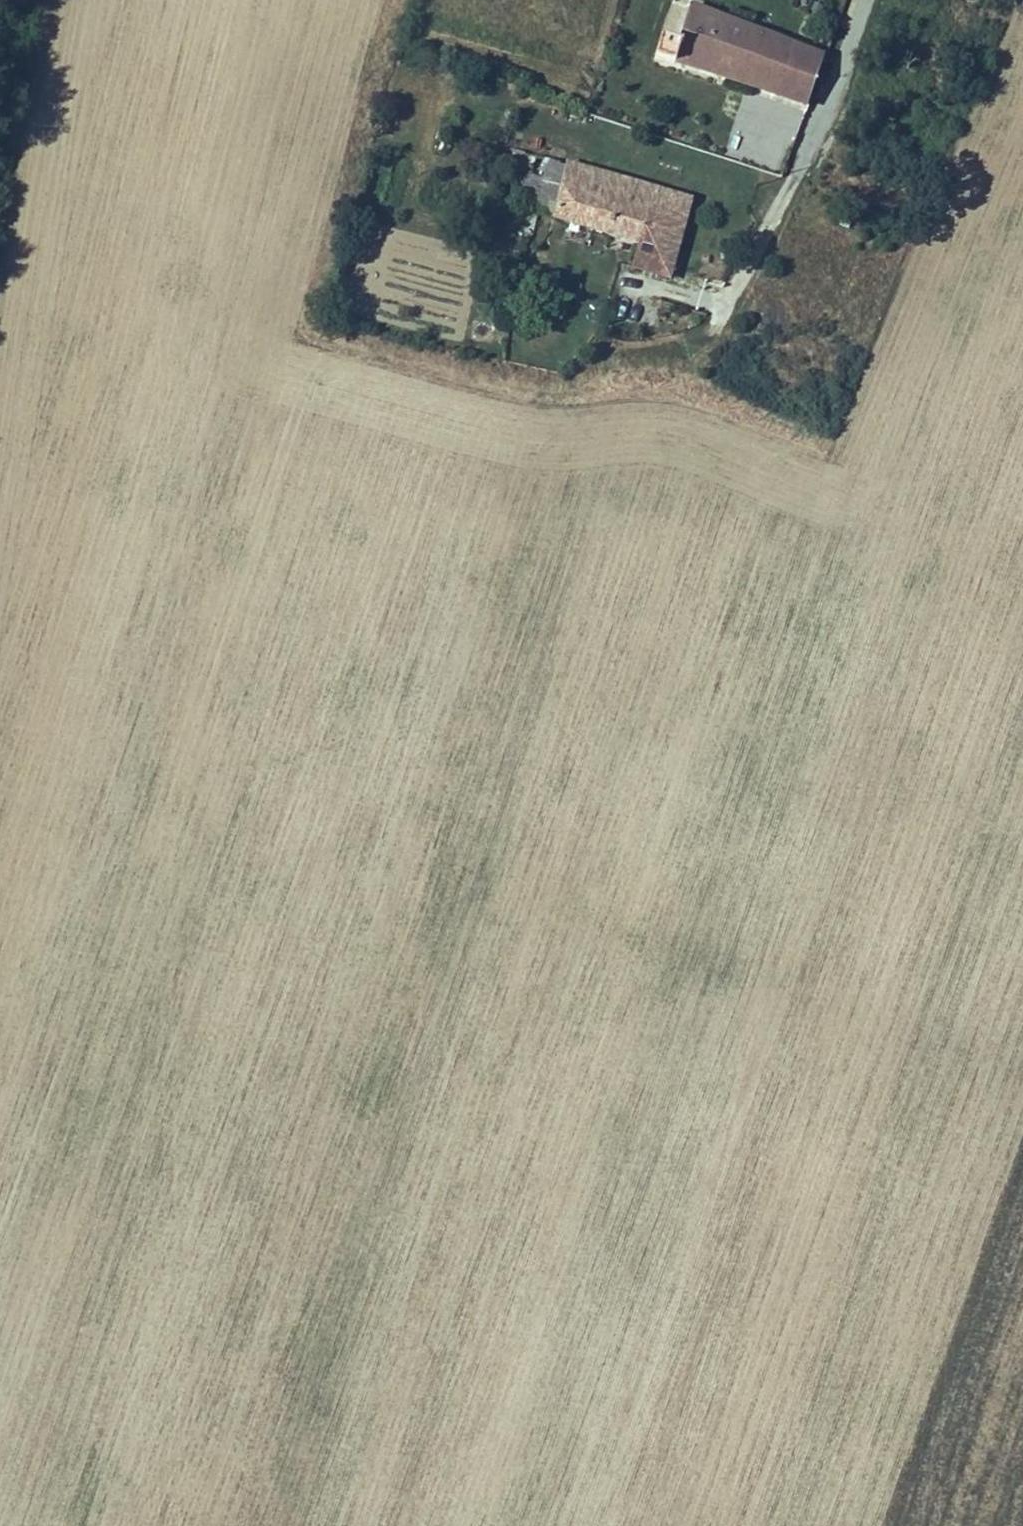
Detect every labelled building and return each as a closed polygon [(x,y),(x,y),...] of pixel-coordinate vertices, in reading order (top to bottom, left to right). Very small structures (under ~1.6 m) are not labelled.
[(731,61),(749,5),(737,0),(653,0),(650,7),(647,5),(637,32),(731,61)] [(749,5),(731,61),(786,78),(805,28),(749,5)] [(558,137),(542,195),(626,216),(621,236),(658,245),(678,165),(558,137)] [(557,234),(582,242),(586,229),(561,221),(557,234)]
